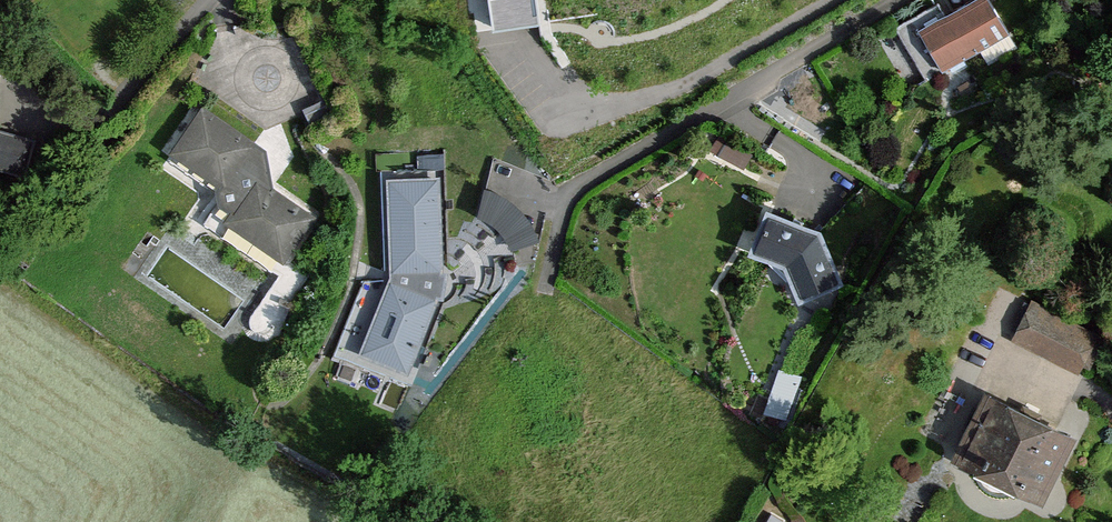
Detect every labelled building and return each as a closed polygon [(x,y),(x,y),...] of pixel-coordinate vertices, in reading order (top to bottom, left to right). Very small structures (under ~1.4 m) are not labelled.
[(487,30),(539,23),(535,0),(483,0),(487,30)] [(923,26),(948,72),(1015,36),(995,0),(973,0),(923,26)] [(264,144),(200,104),(169,150),(219,185),(216,195),(218,205),(230,212),(224,221),(286,262),(318,215),(271,185),(264,144)] [(18,168),(25,140),(0,134),(0,164),(18,168)] [(522,205),(532,169),(497,159),(479,224),(534,240),(543,211),(522,205)] [(438,171),(383,172),(387,268),(441,268),(438,171)] [(818,229),(764,206),(747,252),(780,268),(796,297),(839,281),(818,229)] [(440,298),(387,277),(354,355),(407,377),(440,298)] [(1095,329),(1027,297),(1007,340),(1075,371),(1095,329)] [(782,366),(767,409),(789,416),(805,374),(782,366)] [(1076,429),(992,383),(956,450),(1040,496),(1076,429)]
